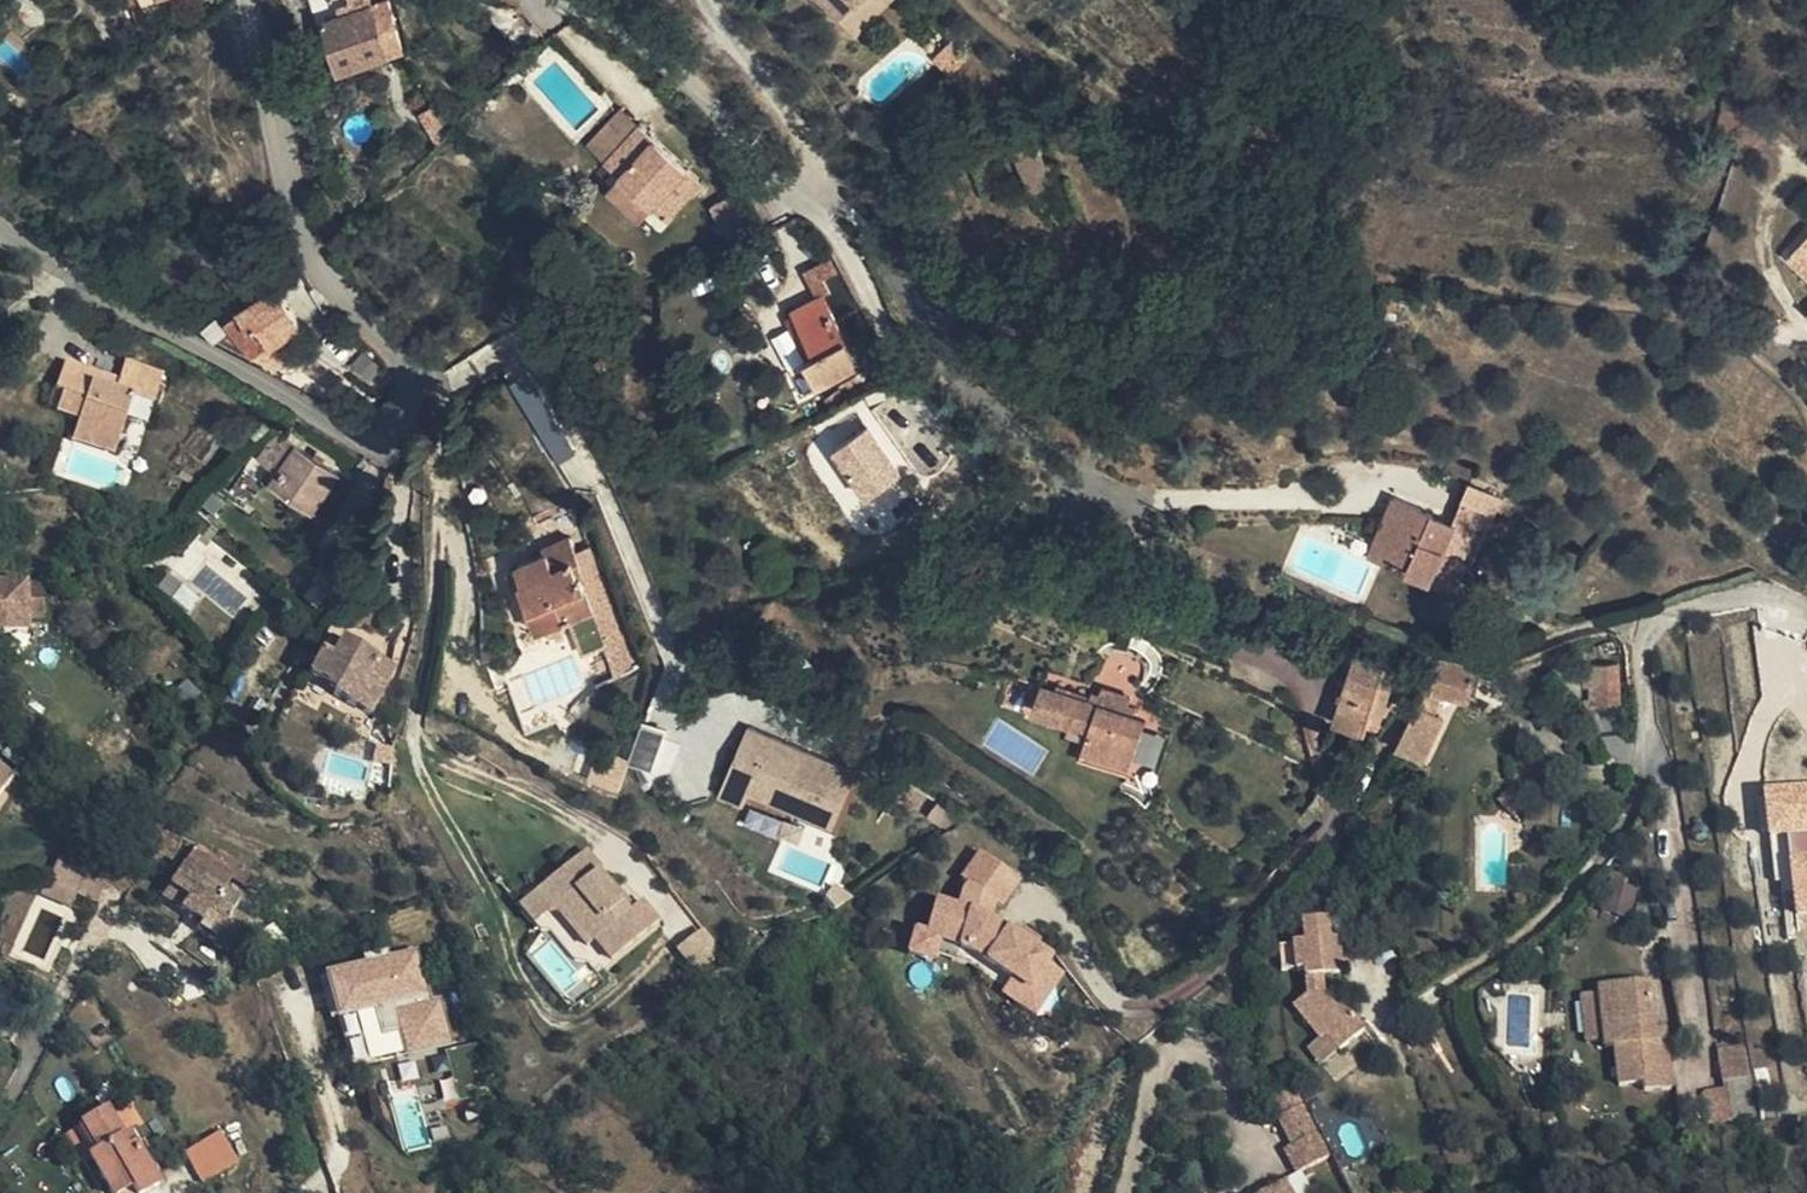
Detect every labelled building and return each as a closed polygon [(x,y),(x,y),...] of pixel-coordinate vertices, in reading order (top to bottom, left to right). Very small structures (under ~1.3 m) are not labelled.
[(144,32),(154,28),(142,0),(131,0),(144,32)] [(154,28),(172,21),(163,0),(142,0),(154,28)] [(832,4),(843,15),(858,0),(836,0),(832,4)] [(402,50),(387,1),(325,20),(341,70),(402,50)] [(430,131),(443,121),(432,106),(419,115),(430,131)] [(608,159),(641,125),(623,107),(590,143),(608,159)] [(623,173),(655,204),(669,218),(701,184),(641,125),(608,159),(623,173)] [(573,169),(571,163),(555,170),(565,181),(580,186),(580,179),(576,169),(573,169)] [(645,215),(655,204),(623,173),(613,184),(645,215)] [(710,208),(720,223),(724,231),(733,249),(756,236),(734,194),(710,208)] [(724,231),(720,223),(713,227),(718,234),(724,231)] [(1791,255),(1806,270),(1806,238),(1791,255)] [(818,388),(862,366),(826,295),(845,285),(830,258),(803,271),(814,295),(791,307),(816,355),(806,362),(818,388)] [(240,310),(250,327),(259,322),(272,344),(304,324),(280,286),(240,310)] [(259,322),(250,327),(264,349),(272,344),(259,322)] [(77,428),(118,442),(133,398),(152,405),(162,375),(125,362),(119,381),(116,390),(95,383),(97,374),(64,362),(54,391),(62,394),(56,410),(80,419),(77,428)] [(553,465),(576,453),(531,370),(507,383),(553,465)] [(116,390),(119,381),(97,374),(95,383),(116,390)] [(48,407),(56,410),(62,394),(54,391),(48,407)] [(114,455),(118,442),(77,428),(72,442),(114,455)] [(866,431),(830,457),(865,506),(901,480),(866,431)] [(314,509),(337,474),(284,437),(273,440),(261,457),(281,470),(274,481),(314,509)] [(1498,510),(1502,499),(1469,484),(1453,523),(1394,498),(1374,544),(1394,554),(1391,562),(1456,591),(1469,561),(1464,558),(1478,528),(1489,531),(1498,510)] [(1517,505),(1502,499),(1498,510),(1513,516),(1517,505)] [(1394,554),(1374,544),(1368,557),(1389,567),(1391,562),(1394,554)] [(594,610),(574,560),(556,568),(548,551),(518,564),(525,579),(519,581),(537,626),(579,610),(581,616),(594,610)] [(85,621),(12,589),(0,619),(0,640),(48,659),(52,649),(71,656),(85,621)] [(601,637),(612,677),(633,671),(622,631),(601,637)] [(371,717),(396,671),(341,643),(332,660),(321,655),(310,676),(337,691),(334,697),(371,717)] [(1107,650),(1099,681),(1133,689),(1141,659),(1107,650)] [(1385,714),(1399,669),(1356,656),(1336,722),(1368,731),(1374,712),(1385,714)] [(1622,696),(1617,657),(1584,661),(1586,681),(1598,680),(1600,698),(1622,696)] [(1469,697),(1475,668),(1435,660),(1435,692),(1469,697)] [(1133,759),(1145,725),(1146,719),(1134,715),(1137,707),(1129,704),(1126,713),(1109,707),(1111,697),(1102,694),(1100,699),(1065,686),(1062,691),(1044,685),(1035,714),(1089,732),(1084,748),(1132,763),(1133,759)] [(1425,716),(1431,699),(1424,696),(1417,693),(1411,708),(1415,711),(1425,716)] [(1126,713),(1129,704),(1111,697),(1109,707),(1126,713)] [(1415,711),(1392,756),(1416,768),(1427,747),(1417,742),(1430,718),(1425,716),(1415,711)] [(1417,742),(1427,747),(1440,723),(1430,718),(1417,742)] [(1162,731),(1145,725),(1133,759),(1151,764),(1162,731)] [(638,726),(628,767),(651,773),(661,732),(638,726)] [(857,778),(745,730),(715,799),(741,810),(747,797),(833,833),(857,778)] [(918,749),(921,738),(900,734),(900,745),(918,749)] [(11,773),(0,764),(0,787),(11,773)] [(1797,913),(1806,912),(1806,782),(1763,786),(1768,834),(1789,832),(1797,913)] [(1526,809),(1521,794),(1504,801),(1510,816),(1526,809)] [(1003,880),(1015,867),(984,844),(974,855),(1003,880)] [(577,901),(554,920),(581,952),(589,946),(607,966),(654,926),(639,907),(630,915),(595,874),(602,868),(586,850),(556,877),(577,901)] [(223,893),(232,880),(233,879),(193,853),(163,897),(201,922),(195,931),(227,954),(248,922),(233,912),(238,904),(223,893)] [(107,880),(57,859),(47,883),(75,895),(96,903),(107,880)] [(233,879),(232,880),(250,891),(260,876),(241,865),(233,879)] [(1388,884),(1387,872),(1376,874),(1379,898),(1389,896),(1389,892),(1393,891),(1392,885),(1388,884)] [(577,901),(556,877),(516,909),(538,934),(554,920),(577,901)] [(1637,887),(1609,879),(1600,909),(1628,918),(1637,887)] [(75,895),(47,883),(42,896),(70,908),(75,895)] [(1516,907),(1517,898),(1508,898),(1508,913),(1516,907)] [(1329,941),(1327,921),(1305,923),(1307,944),(1295,945),(1297,972),(1305,971),(1308,997),(1294,1009),(1321,1041),(1328,1035),(1341,1050),(1362,1033),(1342,1008),(1336,1013),(1323,997),(1322,979),(1341,977),(1337,941),(1329,941)] [(452,1041),(441,993),(428,995),(417,945),(329,964),(351,1063),(452,1041)] [(1503,994),(1503,985),(1493,985),(1493,995),(1503,994)] [(1655,1044),(1654,1034),(1648,987),(1600,993),(1601,1001),(1605,1044),(1606,1049),(1614,1048),(1619,1087),(1644,1084),(1645,1092),(1672,1089),(1667,1043),(1655,1044)] [(1605,1044),(1601,1001),(1582,1003),(1587,1046),(1605,1044)] [(1666,1033),(1654,1034),(1655,1044),(1667,1043),(1666,1033)] [(1724,1083),(1726,1083),(1747,1080),(1743,1047),(1719,1051),(1724,1083)] [(1747,1080),(1726,1083),(1727,1091),(1731,1122),(1755,1119),(1750,1079),(1747,1080)] [(1298,1174),(1333,1155),(1296,1085),(1268,1093),(1294,1146),(1286,1150),(1298,1174)] [(1731,1122),(1727,1091),(1707,1094),(1711,1126),(1731,1122)] [(159,1186),(126,1134),(121,1137),(105,1111),(80,1127),(95,1152),(86,1158),(108,1192),(126,1192),(131,1190),(133,1192),(148,1192),(159,1186)] [(223,1130),(185,1151),(202,1182),(240,1161),(223,1130)] [(1283,1183),(1267,1192),(1289,1192),(1283,1183)]
